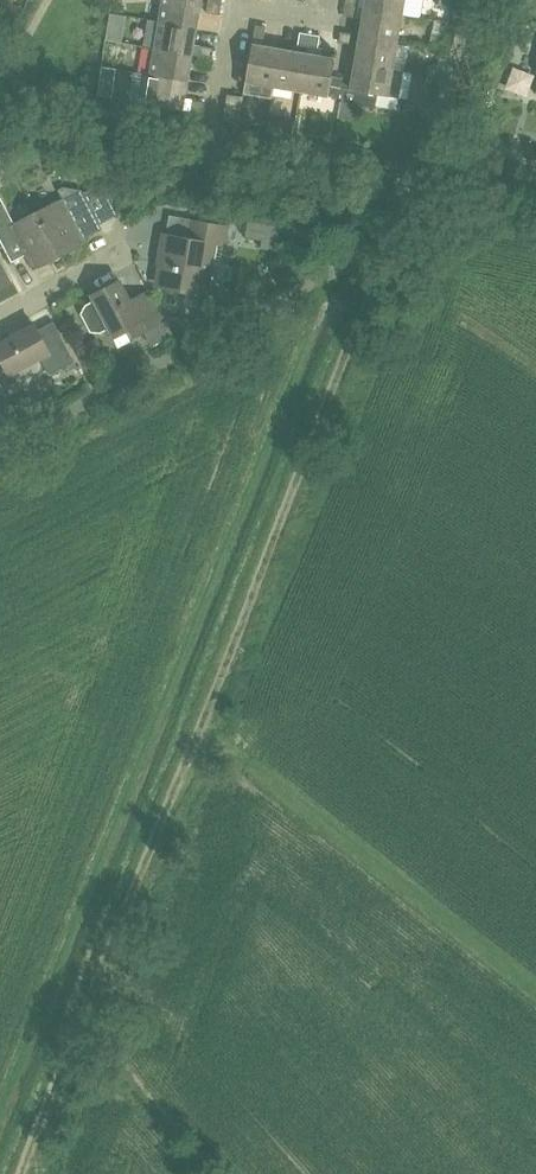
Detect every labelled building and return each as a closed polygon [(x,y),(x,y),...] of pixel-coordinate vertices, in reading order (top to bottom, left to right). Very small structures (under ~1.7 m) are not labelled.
[(195,0),(164,0),(160,21),(197,28),(201,1),(195,0)] [(365,8),(402,14),(404,0),(366,0),(365,8)] [(221,5),(209,2),(207,12),(220,15),(221,5)] [(358,7),(345,5),(343,15),(356,17),(358,7)] [(397,41),(402,14),(365,8),(361,35),(397,41)] [(195,40),(197,28),(160,21),(148,19),(143,46),(155,48),(192,54),(195,40)] [(266,26),(256,24),(254,37),(264,39),(266,26)] [(341,31),(339,42),(352,44),(353,34),(341,31)] [(308,47),(310,34),(300,32),(298,45),(308,47)] [(321,36),(310,34),(308,47),(318,48),(321,36)] [(356,61),(393,68),(397,41),(361,35),(356,61)] [(246,81),(274,86),(280,49),(252,44),(246,81)] [(201,46),(199,56),(212,58),(214,48),(201,46)] [(155,48),(151,75),(188,81),(192,54),(155,48)] [(274,86),(300,90),(307,54),(280,49),(274,86)] [(346,78),(333,75),(332,75),(335,59),(321,56),(307,54),(300,90),(328,95),(342,97),(344,88),(346,78)] [(210,68),(212,58),(199,56),(198,66),(210,68)] [(356,61),(351,89),(345,87),(342,101),(375,107),(378,94),(388,96),(399,98),(404,70),(393,68),(356,61)] [(104,66),(99,94),(113,97),(118,69),(104,66)] [(183,109),(188,81),(151,75),(146,103),(183,109)] [(239,120),(243,97),(228,94),(224,117),(239,120)] [(192,100),(190,110),(203,112),(204,102),(192,100)] [(110,166),(102,171),(108,181),(116,176),(110,166)] [(63,198),(37,212),(60,256),(86,243),(84,238),(102,229),(82,190),(64,187),(58,190),(63,198)] [(27,257),(34,270),(60,256),(37,212),(14,224),(3,202),(0,204),(0,239),(14,264),(27,257)] [(187,238),(168,235),(159,287),(204,295),(210,261),(214,262),(217,244),(226,245),(229,227),(190,221),(187,238)] [(8,283),(0,267),(0,288),(8,283)] [(100,330),(108,325),(114,337),(131,329),(135,337),(145,333),(166,322),(154,300),(135,310),(121,281),(93,296),(94,299),(87,303),(83,311),(91,329),(100,330)] [(166,322),(145,333),(151,345),(172,334),(166,322)] [(38,329),(36,325),(0,344),(0,356),(10,375),(40,359),(49,376),(75,363),(58,331),(43,339),(38,329)]
